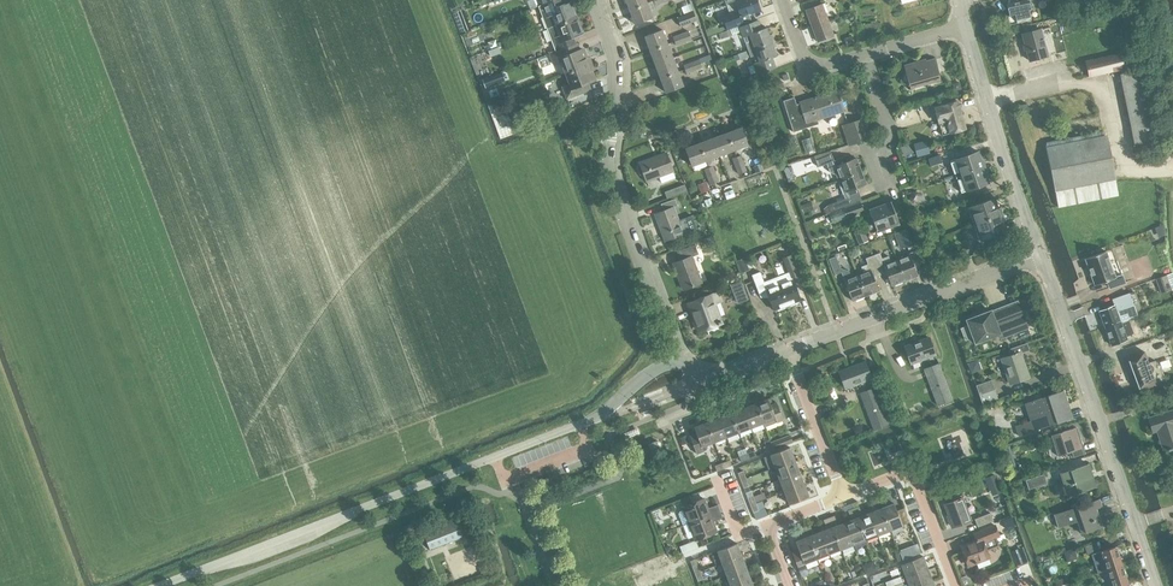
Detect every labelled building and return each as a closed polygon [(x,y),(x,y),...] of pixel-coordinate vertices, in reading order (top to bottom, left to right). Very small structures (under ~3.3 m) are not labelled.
[(543,13),(545,18),(552,15),(556,24),(576,17),(570,2),(561,5),(559,0),(554,0),(540,5),(543,13)] [(630,10),(648,3),(647,0),(626,0),(630,10)] [(721,15),(727,30),(739,25),(743,24),(743,23),(751,20),(749,14),(760,10),(757,0),(740,0),(735,2),(737,9),(721,15)] [(1006,5),(1009,16),(1007,16),(1009,25),(1031,20),(1029,10),(1031,9),(1029,0),(1030,0),(1021,0),(1021,1),(1014,3),(1006,5)] [(648,3),(630,10),(635,24),(653,17),(651,10),(656,8),(654,5),(653,1),(648,3)] [(811,27),(829,21),(822,3),(805,10),(811,27)] [(680,27),(697,20),(693,11),(676,17),(680,27)] [(552,38),(557,50),(575,43),(573,36),(581,33),(576,17),(556,24),(560,35),(552,38)] [(758,20),(739,27),(747,50),(771,41),(766,27),(761,29),(758,20)] [(829,21),(811,27),(817,42),(834,35),(829,21)] [(730,28),(721,32),(724,38),(733,34),(730,28)] [(650,51),(668,44),(663,29),(645,36),(650,51)] [(1029,61),(1049,55),(1042,29),(1022,34),(1029,61)] [(680,34),(683,42),(692,39),(689,31),(680,34)] [(680,34),(672,37),(675,45),(683,42),(680,34)] [(777,56),(771,41),(747,50),(750,57),(756,55),(759,62),(754,64),(758,74),(776,68),(772,57),(777,56)] [(576,42),(575,43),(557,50),(549,52),(554,66),(561,63),(564,73),(588,64),(582,49),(579,50),(576,42)] [(655,64),(673,58),(668,44),(650,51),(655,64)] [(1088,78),(1125,70),(1121,52),(1085,60),(1088,78)] [(660,78),(678,71),(673,58),(655,64),(660,78)] [(694,70),(702,68),(699,58),(691,61),(694,70)] [(940,80),(934,58),(916,64),(915,62),(904,65),(910,88),(940,80)] [(685,74),(694,70),(691,61),(682,64),(685,74)] [(594,80),(588,64),(564,73),(568,84),(562,86),(566,98),(591,89),(589,81),(594,80)] [(678,71),(660,78),(666,93),(684,86),(678,71)] [(495,84),(492,75),(482,78),(485,87),(495,84)] [(844,111),(837,90),(799,102),(800,103),(796,104),(794,97),(783,100),(793,132),(818,124),(817,120),(844,111)] [(942,135),(965,129),(958,101),(934,107),(942,135)] [(506,113),(503,106),(493,110),(496,117),(506,113)] [(847,145),(858,142),(872,137),(865,118),(841,126),(847,145)] [(728,132),(734,151),(748,145),(741,127),(728,132)] [(1104,135),(1103,131),(1046,142),(1046,146),(1058,207),(1118,195),(1107,134),(1104,135)] [(720,156),(734,151),(728,132),(714,138),(720,156)] [(707,161),(720,156),(714,138),(700,143),(707,161)] [(691,167),(707,161),(700,143),(685,149),(691,167)] [(960,175),(983,167),(978,151),(955,159),(960,175)] [(646,181),(674,171),(667,153),(639,163),(640,165),(638,166),(637,168),(640,175),(642,176),(644,175),(646,181)] [(818,167),(834,160),(831,153),(815,160),(818,167)] [(735,166),(739,165),(744,164),(741,155),(732,158),(735,166)] [(846,156),(826,164),(829,172),(835,174),(837,180),(861,171),(856,158),(847,161),(846,156)] [(737,174),(742,173),(746,171),(744,164),(739,165),(735,166),(737,174)] [(706,177),(711,175),(716,173),(713,166),(703,169),(706,177)] [(983,167),(960,175),(966,191),(988,183),(983,167)] [(826,205),(823,208),(826,214),(861,200),(856,188),(866,184),(861,171),(837,180),(843,193),(845,198),(826,205)] [(709,184),(714,183),(719,181),(716,173),(711,175),(706,177),(709,184)] [(667,198),(687,191),(685,184),(665,191),(667,198)] [(919,192),(916,190),(912,191),(909,197),(910,200),(913,202),(917,202),(920,196),(919,192)] [(973,224),(999,215),(994,198),(968,207),(973,224)] [(679,220),(675,207),(677,206),(675,199),(661,204),(664,211),(656,214),(666,241),(696,230),(691,216),(679,220)] [(803,213),(813,209),(810,201),(800,205),(803,213)] [(869,209),(872,218),(865,220),(868,230),(876,227),(877,232),(898,224),(899,224),(899,222),(898,222),(891,201),(869,209)] [(860,203),(845,208),(847,217),(863,212),(860,203)] [(999,215),(973,224),(979,240),(1005,232),(999,215)] [(1154,228),(1158,237),(1165,235),(1164,224),(1154,228)] [(906,247),(913,244),(907,228),(900,231),(906,247)] [(854,233),(858,243),(859,245),(867,241),(863,229),(854,233)] [(682,289),(702,282),(693,256),(698,254),(695,246),(681,251),(684,260),(673,264),(682,289)] [(897,260),(904,280),(918,275),(914,265),(921,262),(916,250),(909,253),(910,255),(897,260)] [(1085,258),(1091,275),(1094,285),(1107,281),(1110,288),(1124,282),(1121,273),(1114,276),(1105,251),(1085,258)] [(879,253),(872,255),(878,271),(885,269),(891,285),(904,280),(897,260),(891,262),(888,255),(882,258),(879,253)] [(776,277),(787,305),(800,300),(791,277),(798,275),(790,255),(783,258),(789,273),(776,277)] [(864,273),(857,275),(865,296),(878,290),(872,274),(878,271),(872,255),(865,258),(867,264),(861,266),(864,273)] [(841,272),(842,272),(840,267),(836,256),(828,259),(834,274),(841,272)] [(741,273),(746,271),(741,260),(737,262),(741,273)] [(849,270),(840,267),(842,272),(841,272),(852,301),(865,296),(857,275),(852,277),(849,270)] [(1155,279),(1160,294),(1172,289),(1172,275),(1172,272),(1155,279)] [(787,305),(776,277),(763,282),(760,273),(752,276),(760,296),(767,293),(774,310),(787,305)] [(737,303),(750,298),(741,277),(728,282),(737,303)] [(698,331),(723,322),(716,304),(723,301),(720,292),(688,304),(698,331)] [(1122,323),(1129,321),(1129,320),(1138,316),(1129,293),(1112,300),(1114,306),(1099,311),(1105,327),(1121,321),(1122,323)] [(976,343),(999,334),(1001,339),(1028,329),(1019,304),(992,314),(991,311),(976,316),(974,315),(970,317),(969,319),(967,320),(976,343)] [(1121,321),(1105,327),(1112,345),(1128,339),(1126,337),(1134,334),(1129,321),(1122,323),(1121,321)] [(1164,342),(1162,336),(1155,339),(1157,344),(1164,342)] [(911,363),(935,354),(929,337),(904,346),(911,363)] [(1009,384),(1029,377),(1021,352),(1029,350),(1027,343),(1009,349),(1011,354),(1000,358),(1009,384)] [(1157,384),(1152,372),(1153,371),(1153,370),(1153,368),(1153,367),(1152,366),(1151,365),(1151,364),(1150,364),(1149,364),(1145,351),(1128,357),(1140,390),(1157,384)] [(1169,359),(1160,363),(1165,376),(1172,373),(1172,372),(1169,359)] [(845,388),(865,381),(871,378),(864,361),(839,371),(845,388)] [(937,405),(953,399),(939,363),(924,369),(937,405)] [(992,380),(976,385),(982,404),(998,399),(992,380)] [(873,429),(886,425),(889,424),(875,387),(859,393),(873,429)] [(1018,436),(1073,418),(1064,390),(1025,403),(1030,420),(1015,425),(1018,436)] [(763,423),(765,427),(783,420),(777,403),(771,405),(768,398),(756,403),(763,423)] [(751,427),(763,423),(756,403),(743,408),(751,427)] [(739,432),(751,427),(743,408),(731,412),(739,432)] [(1148,418),(1153,431),(1157,430),(1164,450),(1172,447),(1172,409),(1148,418)] [(726,437),(739,432),(731,412),(719,417),(726,437)] [(706,422),(714,441),(726,437),(719,417),(706,422)] [(707,444),(714,441),(706,422),(694,427),(698,437),(691,440),(696,453),(706,450),(708,447),(707,444)] [(1085,453),(1077,427),(1051,435),(1058,455),(1072,451),(1074,457),(1085,453)] [(771,444),(773,449),(792,442),(789,435),(771,442),(771,444)] [(657,440),(648,443),(652,453),(660,450),(657,441),(657,440)] [(766,452),(773,449),(771,444),(764,446),(766,452)] [(1009,446),(1002,449),(1009,469),(1016,466),(1009,446)] [(775,467),(794,459),(790,447),(770,454),(775,467)] [(747,453),(749,458),(756,456),(754,450),(747,453)] [(741,461),(749,458),(747,453),(739,456),(741,461)] [(780,479),(799,472),(794,459),(775,467),(780,479)] [(722,462),(724,468),(732,465),(730,460),(722,462)] [(717,471),(724,468),(722,462),(715,465),(717,471)] [(1067,496),(1096,487),(1088,464),(1060,473),(1067,496)] [(741,480),(746,478),(743,470),(738,473),(741,480)] [(784,491),(804,484),(799,472),(780,479),(784,491)] [(1029,489),(1047,483),(1044,473),(1026,479),(1029,489)] [(985,477),(989,491),(999,487),(994,474),(985,477)] [(746,478),(741,480),(744,488),(749,485),(746,478)] [(804,484),(784,491),(789,504),(809,496),(804,484)] [(763,492),(754,496),(756,502),(766,498),(763,492)] [(753,497),(753,496),(753,495),(747,497),(750,505),(756,503),(753,497)] [(887,506),(883,496),(878,498),(890,530),(908,523),(903,509),(897,511),(894,503),(887,506)] [(953,527),(971,520),(962,497),(944,504),(953,527)] [(682,525),(688,523),(720,511),(718,504),(707,508),(704,498),(682,506),(683,510),(679,512),(678,514),(682,525)] [(877,535),(890,530),(878,498),(872,501),(876,510),(869,512),(877,535)] [(1103,526),(1097,509),(1102,507),(1100,498),(1054,513),(1058,527),(1077,521),(1081,533),(1103,526)] [(756,503),(750,505),(756,519),(767,515),(762,500),(756,503)] [(877,535),(869,512),(862,515),(859,506),(853,508),(865,539),(877,535)] [(853,544),(865,539),(853,508),(847,510),(851,519),(845,522),(853,544)] [(694,540),(696,540),(717,532),(713,521),(723,518),(720,511),(688,523),(694,540)] [(978,527),(994,520),(991,512),(975,519),(978,527)] [(853,544),(845,522),(838,524),(834,515),(829,517),(841,549),(853,544)] [(829,554),(841,549),(829,517),(823,519),(827,529),(820,531),(829,554)] [(430,549),(464,536),(458,520),(424,534),(430,549)] [(829,554),(820,531),(813,534),(810,524),(804,527),(816,558),(829,554)] [(1004,533),(999,535),(995,525),(974,533),(977,541),(961,547),(968,565),(989,557),(987,551),(1000,546),(999,543),(1006,540),(1004,533)] [(805,563),(816,558),(804,527),(799,529),(802,538),(795,541),(798,549),(792,551),(799,571),(807,568),(805,563)] [(722,562),(741,555),(737,543),(717,550),(722,562)] [(1093,553),(1091,545),(1085,547),(1087,555),(1093,553)] [(1107,569),(1122,564),(1115,546),(1101,550),(1107,569)] [(1020,561),(1029,558),(1027,550),(1017,554),(1020,561)] [(898,560),(905,558),(902,552),(895,554),(898,560)] [(727,575),(746,567),(741,555),(722,562),(727,575)] [(906,577),(928,569),(923,556),(901,564),(906,577)] [(865,573),(876,569),(873,561),(862,565),(865,573)] [(695,573),(700,571),(697,564),(692,566),(695,573)] [(1128,583),(1122,564),(1107,569),(1113,585),(1117,585),(1128,583)] [(751,579),(746,567),(727,575),(731,585),(733,585),(751,579)] [(933,582),(928,569),(906,577),(909,585),(922,585),(933,582)] [(695,573),(698,581),(703,579),(700,571),(695,573)] [(970,577),(965,575),(960,577),(963,585),(972,582),(970,577)] [(895,584),(902,581),(900,576),(893,579),(895,584)]
